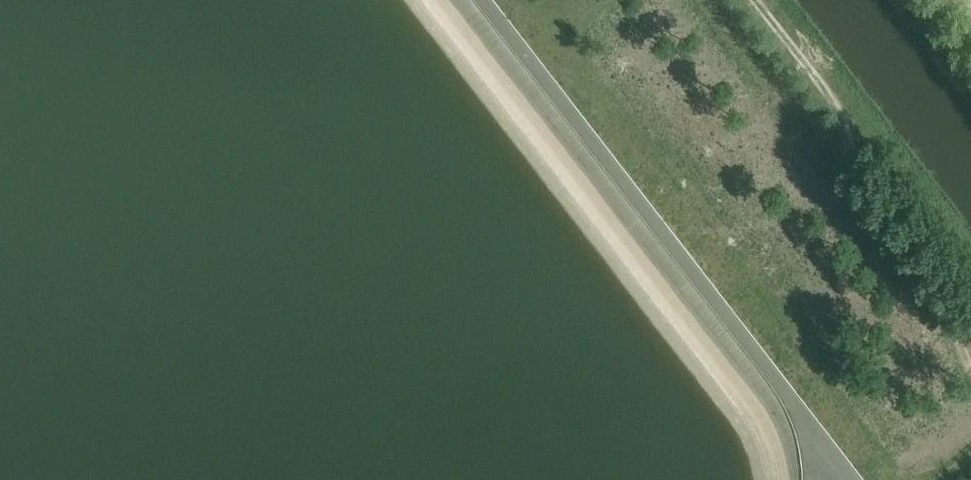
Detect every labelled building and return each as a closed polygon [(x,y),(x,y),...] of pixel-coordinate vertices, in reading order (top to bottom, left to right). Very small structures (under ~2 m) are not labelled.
[(894,472),(883,479),(901,479),(894,472)]
